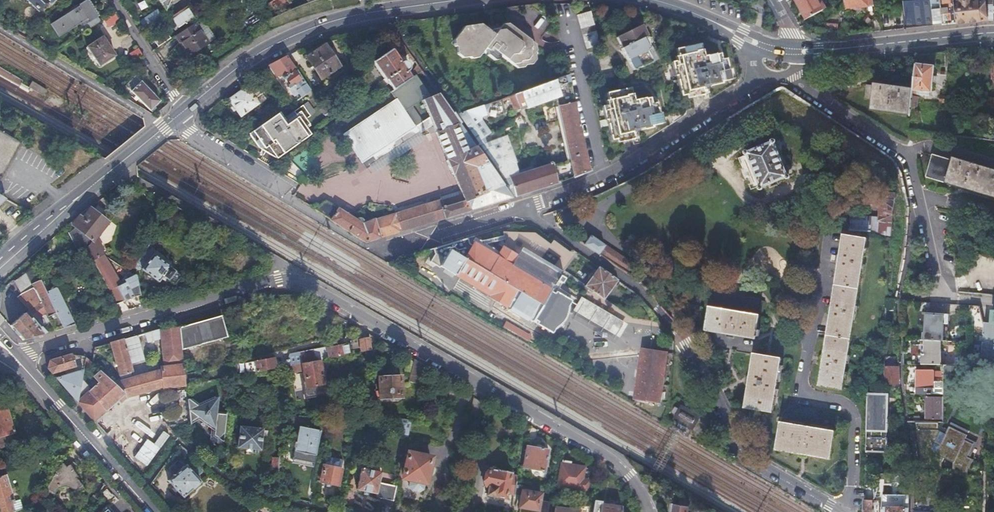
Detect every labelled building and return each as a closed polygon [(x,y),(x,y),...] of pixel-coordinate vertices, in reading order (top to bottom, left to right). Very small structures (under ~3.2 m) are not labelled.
[(39,10),(48,0),(28,0),(39,10)] [(165,12),(171,5),(171,4),(168,0),(157,0),(165,12)] [(818,0),(790,0),(802,22),(824,10),(818,0)] [(843,0),(844,10),(873,6),(872,0),(843,0)] [(984,1),(967,2),(967,0),(958,0),(958,3),(952,4),(952,0),(931,0),(919,0),(918,0),(918,3),(903,5),(904,19),(903,19),(904,30),(949,26),(986,23),(985,7),(984,1)] [(88,1),(51,25),(59,37),(81,22),(84,26),(98,16),(88,1)] [(187,7),(172,17),(176,23),(173,25),(175,29),(194,17),(187,7)] [(986,23),(993,22),(993,7),(985,7),(986,23)] [(156,21),(160,16),(156,10),(139,22),(144,29),(156,21)] [(119,19),(115,12),(103,20),(108,27),(119,19)] [(581,14),(574,16),(581,46),(594,44),(588,17),(582,18),(581,14)] [(243,21),(246,27),(257,22),(254,16),(243,21)] [(209,44),(195,23),(176,36),(190,56),(209,44)] [(484,48),(489,52),(488,53),(488,56),(495,61),(498,61),(502,57),(517,69),(524,68),(525,66),(531,65),(535,60),(535,53),(536,52),(535,45),(510,25),(501,26),(495,34),(483,24),(463,27),(453,39),(453,45),(455,46),(456,53),(461,57),(468,56),(471,58),(477,58),(484,48)] [(371,25),(358,27),(360,41),(372,39),(371,30),(371,25)] [(807,27),(807,37),(813,40),(817,40),(816,27),(807,27)] [(643,54),(649,51),(651,48),(648,40),(644,39),(639,28),(615,39),(631,75),(649,67),(643,54)] [(166,31),(154,39),(158,46),(170,38),(166,31)] [(102,37),(86,47),(98,66),(114,55),(102,37)] [(398,38),(388,45),(393,53),(404,45),(398,38)] [(142,54),(137,45),(129,50),(135,59),(142,54)] [(388,45),(369,59),(381,75),(382,74),(392,88),(409,77),(404,70),(405,69),(407,68),(407,66),(407,64),(407,62),(406,61),(405,60),(403,59),(402,59),(400,59),(398,60),(393,53),(388,45)] [(676,60),(673,61),(675,75),(677,74),(679,95),(689,94),(690,97),(702,96),(701,89),(719,86),(718,84),(726,83),(725,73),(727,73),(726,62),(722,63),(720,55),(703,56),(702,50),(694,51),(693,45),(678,48),(679,54),(675,55),(676,60)] [(321,46),(304,58),(318,78),(335,66),(321,46)] [(561,51),(553,53),(555,61),(563,59),(561,51)] [(654,64),(649,51),(643,54),(649,67),(654,64)] [(276,60),(266,67),(274,77),(277,76),(281,76),(281,78),(281,79),(282,80),(284,80),(285,80),(286,80),(289,84),(287,85),(286,87),(288,89),(290,89),(292,87),(299,97),(310,89),(286,54),(276,60)] [(103,67),(106,73),(117,67),(113,61),(103,67)] [(914,84),(911,106),(919,106),(920,94),(918,94),(918,92),(930,93),(930,90),(933,90),(936,64),(917,62),(914,84)] [(264,68),(257,72),(267,86),(273,81),(264,68)] [(728,73),(733,81),(740,78),(735,69),(728,73)] [(133,75),(123,86),(149,109),(158,99),(133,75)] [(481,105),(458,112),(463,120),(483,149),(516,197),(550,187),(556,185),(586,172),(566,76),(511,94),(516,109),(552,97),(566,163),(549,168),(549,166),(529,172),(528,169),(514,173),(502,137),(483,144),(481,139),(489,134),(480,120),(480,116),(484,114),(481,105)] [(872,107),(910,112),(911,106),(914,84),(875,80),(874,84),(868,83),(866,96),(873,97),(872,107)] [(245,88),(228,100),(239,117),(257,104),(254,99),(260,95),(255,88),(249,93),(245,88)] [(509,199),(436,93),(420,100),(427,117),(412,126),(393,100),(341,137),(361,164),(371,158),(375,164),(430,125),(445,160),(444,160),(450,174),(451,174),(460,195),(374,222),(373,221),(360,225),(325,202),(313,210),(338,226),(365,244),(509,199)] [(604,108),(600,109),(602,122),(604,122),(607,142),(617,141),(618,144),(630,143),(629,137),(646,135),(646,132),(654,130),(653,121),(655,121),(654,109),(648,110),(647,103),(631,104),(630,98),(622,99),(622,94),(606,96),(607,102),(604,102),(604,108)] [(253,131),(249,134),(260,148),(278,158),(311,133),(306,127),(310,124),(305,118),(310,114),(302,104),(284,117),(280,111),(253,131)] [(15,137),(0,129),(0,175),(3,176),(22,141),(15,137)] [(774,140),(744,151),(758,188),(788,177),(774,140)] [(927,176),(993,196),(993,170),(978,165),(979,161),(974,160),(973,164),(938,154),(935,164),(931,163),(927,176)] [(852,213),(850,227),(876,232),(892,238),(900,195),(887,193),(886,201),(883,200),(880,218),(852,213)] [(7,206),(5,205),(8,202),(0,196),(0,212),(7,206)] [(166,222),(172,214),(159,207),(155,216),(166,222)] [(123,302),(116,288),(101,259),(104,257),(97,243),(95,242),(108,223),(91,210),(84,219),(80,217),(73,225),(76,228),(68,234),(76,247),(84,244),(116,304),(120,303),(123,302)] [(822,365),(819,385),(842,389),(865,237),(841,233),(838,255),(836,254),(835,262),(837,263),(831,304),(828,304),(827,313),(829,313),(823,356),(821,355),(819,364),(822,365)] [(592,235),(585,245),(599,255),(605,245),(592,235)] [(457,240),(442,244),(450,250),(446,259),(440,255),(436,256),(431,265),(440,270),(441,269),(491,298),(490,299),(506,308),(507,307),(511,309),(510,310),(527,321),(528,319),(533,322),(549,295),(562,303),(565,298),(511,266),(517,257),(503,249),(498,258),(493,255),(497,250),(482,241),(475,243),(473,247),(469,245),(468,242),(458,245),(457,240)] [(165,259),(147,246),(132,267),(137,271),(140,271),(158,284),(163,278),(174,286),(180,277),(162,263),(165,259)] [(603,258),(627,274),(634,265),(610,248),(603,258)] [(600,268),(586,286),(604,299),(617,281),(600,268)] [(54,332),(74,326),(57,290),(55,289),(49,292),(46,293),(42,283),(40,281),(37,282),(31,271),(26,273),(31,284),(33,287),(45,312),(46,315),(49,321),(54,332)] [(134,309),(143,307),(136,276),(128,272),(116,288),(123,302),(131,300),(134,309)] [(26,273),(13,282),(23,295),(33,287),(31,284),(26,273)] [(33,287),(23,295),(20,298),(36,317),(45,312),(33,287)] [(662,327),(633,292),(619,304),(648,339),(662,327)] [(572,301),(565,298),(562,303),(549,295),(533,322),(553,334),(572,301)] [(571,314),(617,339),(627,321),(580,296),(571,314)] [(710,307),(706,332),(727,335),(726,337),(735,339),(736,336),(756,339),(756,336),(759,336),(761,326),(758,325),(759,315),(710,307)] [(24,314),(10,327),(13,330),(23,341),(46,335),(42,331),(42,327),(37,320),(33,324),(24,314)] [(926,335),(926,341),(942,342),(944,342),(945,324),(949,324),(949,314),(926,314),(926,335)] [(49,333),(54,332),(49,321),(46,315),(42,317),(49,333)] [(180,325),(180,326),(183,350),(221,338),(215,316),(180,325)] [(506,326),(524,337),(524,332),(520,329),(519,331),(508,324),(506,326)] [(82,382),(77,402),(94,421),(124,394),(126,396),(165,386),(165,388),(187,385),(183,350),(180,326),(162,327),(110,343),(120,374),(122,374),(123,377),(131,375),(130,372),(132,371),(127,354),(138,351),(138,348),(154,343),(154,340),(162,338),(166,366),(162,367),(163,371),(114,385),(101,371),(93,378),(98,383),(90,391),(82,382)] [(524,332),(524,337),(530,340),(532,337),(524,332)] [(361,339),(363,351),(372,349),(370,338),(361,339)] [(941,366),(942,342),(926,341),(924,341),(922,365),(941,366)] [(322,359),(349,354),(348,344),(315,350),(316,360),(321,359),(322,359)] [(668,352),(642,348),(634,399),(661,403),(668,352)] [(750,384),(747,407),(774,412),(782,357),(755,352),(751,376),(748,375),(747,384),(750,384)] [(312,353),(301,355),(303,363),(313,361),(312,353)] [(47,369),(52,373),(74,366),(70,355),(65,356),(49,361),(47,369)] [(303,363),(301,355),(292,357),(290,360),(276,363),(275,358),(246,364),(248,373),(258,371),(281,367),(284,366),(303,363)] [(87,358),(85,370),(84,373),(92,374),(93,364),(87,358)] [(313,361),(303,363),(284,366),(285,374),(304,371),(305,378),(302,379),(304,386),(303,386),(304,391),(305,391),(306,399),(326,395),(326,396),(331,395),(331,390),(329,390),(326,375),(324,376),(323,367),(321,359),(316,360),(313,361)] [(424,365),(416,360),(410,382),(418,385),(424,365)] [(327,366),(323,367),(324,376),(326,375),(329,390),(331,390),(327,366)] [(85,370),(56,378),(71,395),(77,402),(82,382),(84,373),(85,370)] [(898,370),(886,370),(887,384),(899,384),(898,370)] [(944,396),(944,387),(935,386),(935,371),(917,370),(916,394),(944,396)] [(381,379),(381,397),(403,397),(403,379),(381,379)] [(866,452),(888,452),(890,392),(868,391),(866,452)] [(355,395),(352,410),(362,412),(365,397),(355,395)] [(188,398),(191,423),(199,419),(211,428),(210,441),(223,450),(227,411),(220,410),(220,407),(218,407),(219,396),(216,397),(215,396),(199,403),(198,405),(196,406),(192,398),(190,398),(188,398)] [(928,397),(928,419),(941,420),(941,398),(928,397)] [(684,405),(676,418),(694,428),(702,415),(684,405)] [(0,408),(0,449),(16,444),(5,407),(0,408)] [(377,417),(367,417),(365,417),(365,424),(377,425),(377,417)] [(782,422),(777,450),(800,454),(799,457),(808,458),(809,455),(831,459),(835,431),(782,422)] [(242,425),(239,447),(261,450),(264,428),(242,425)] [(298,428),(294,453),(315,456),(319,431),(298,428)] [(966,439),(966,440),(973,443),(967,456),(972,458),(978,444),(966,439)] [(123,452),(130,446),(126,440),(118,446),(123,452)] [(528,446),(524,468),(545,472),(549,450),(528,446)] [(923,461),(923,449),(915,450),(914,461),(923,461)] [(418,482),(424,483),(430,459),(409,453),(403,478),(409,479),(407,486),(417,488),(418,482)] [(324,466),(320,465),(316,482),(336,486),(342,463),(325,459),(324,466)] [(174,475),(167,481),(182,498),(200,482),(186,465),(184,466),(179,460),(169,469),(174,475)] [(67,467),(62,462),(45,490),(54,496),(55,493),(57,490),(59,489),(61,487),(63,486),(66,486),(69,487),(71,488),(74,490),(77,493),(85,486),(77,478),(79,476),(70,463),(67,467)] [(562,462),(558,487),(586,493),(589,482),(583,480),(585,468),(571,466),(571,464),(562,462)] [(970,462),(970,470),(978,470),(979,462),(970,462)] [(362,470),(357,490),(376,495),(381,474),(362,470)] [(516,483),(517,476),(512,475),(512,473),(498,471),(498,473),(488,472),(486,488),(490,489),(488,496),(505,499),(505,494),(509,495),(508,500),(512,501),(513,495),(514,495),(516,483)] [(2,511),(22,511),(23,511),(20,502),(14,504),(13,502),(10,502),(9,498),(11,498),(5,477),(0,478),(0,507),(2,511)] [(380,496),(392,499),(395,486),(383,483),(380,496)] [(115,494),(108,487),(103,491),(110,498),(115,494)] [(521,491),(518,507),(537,510),(540,494),(521,491)] [(865,501),(865,511),(873,511),(873,502),(865,501)] [(594,511),(622,511),(622,509),(602,505),(602,504),(595,502),(594,511)] [(691,508),(674,504),(672,511),(690,511),(691,508)] [(909,507),(905,507),(905,505),(883,504),(882,511),(909,511),(909,507)]
